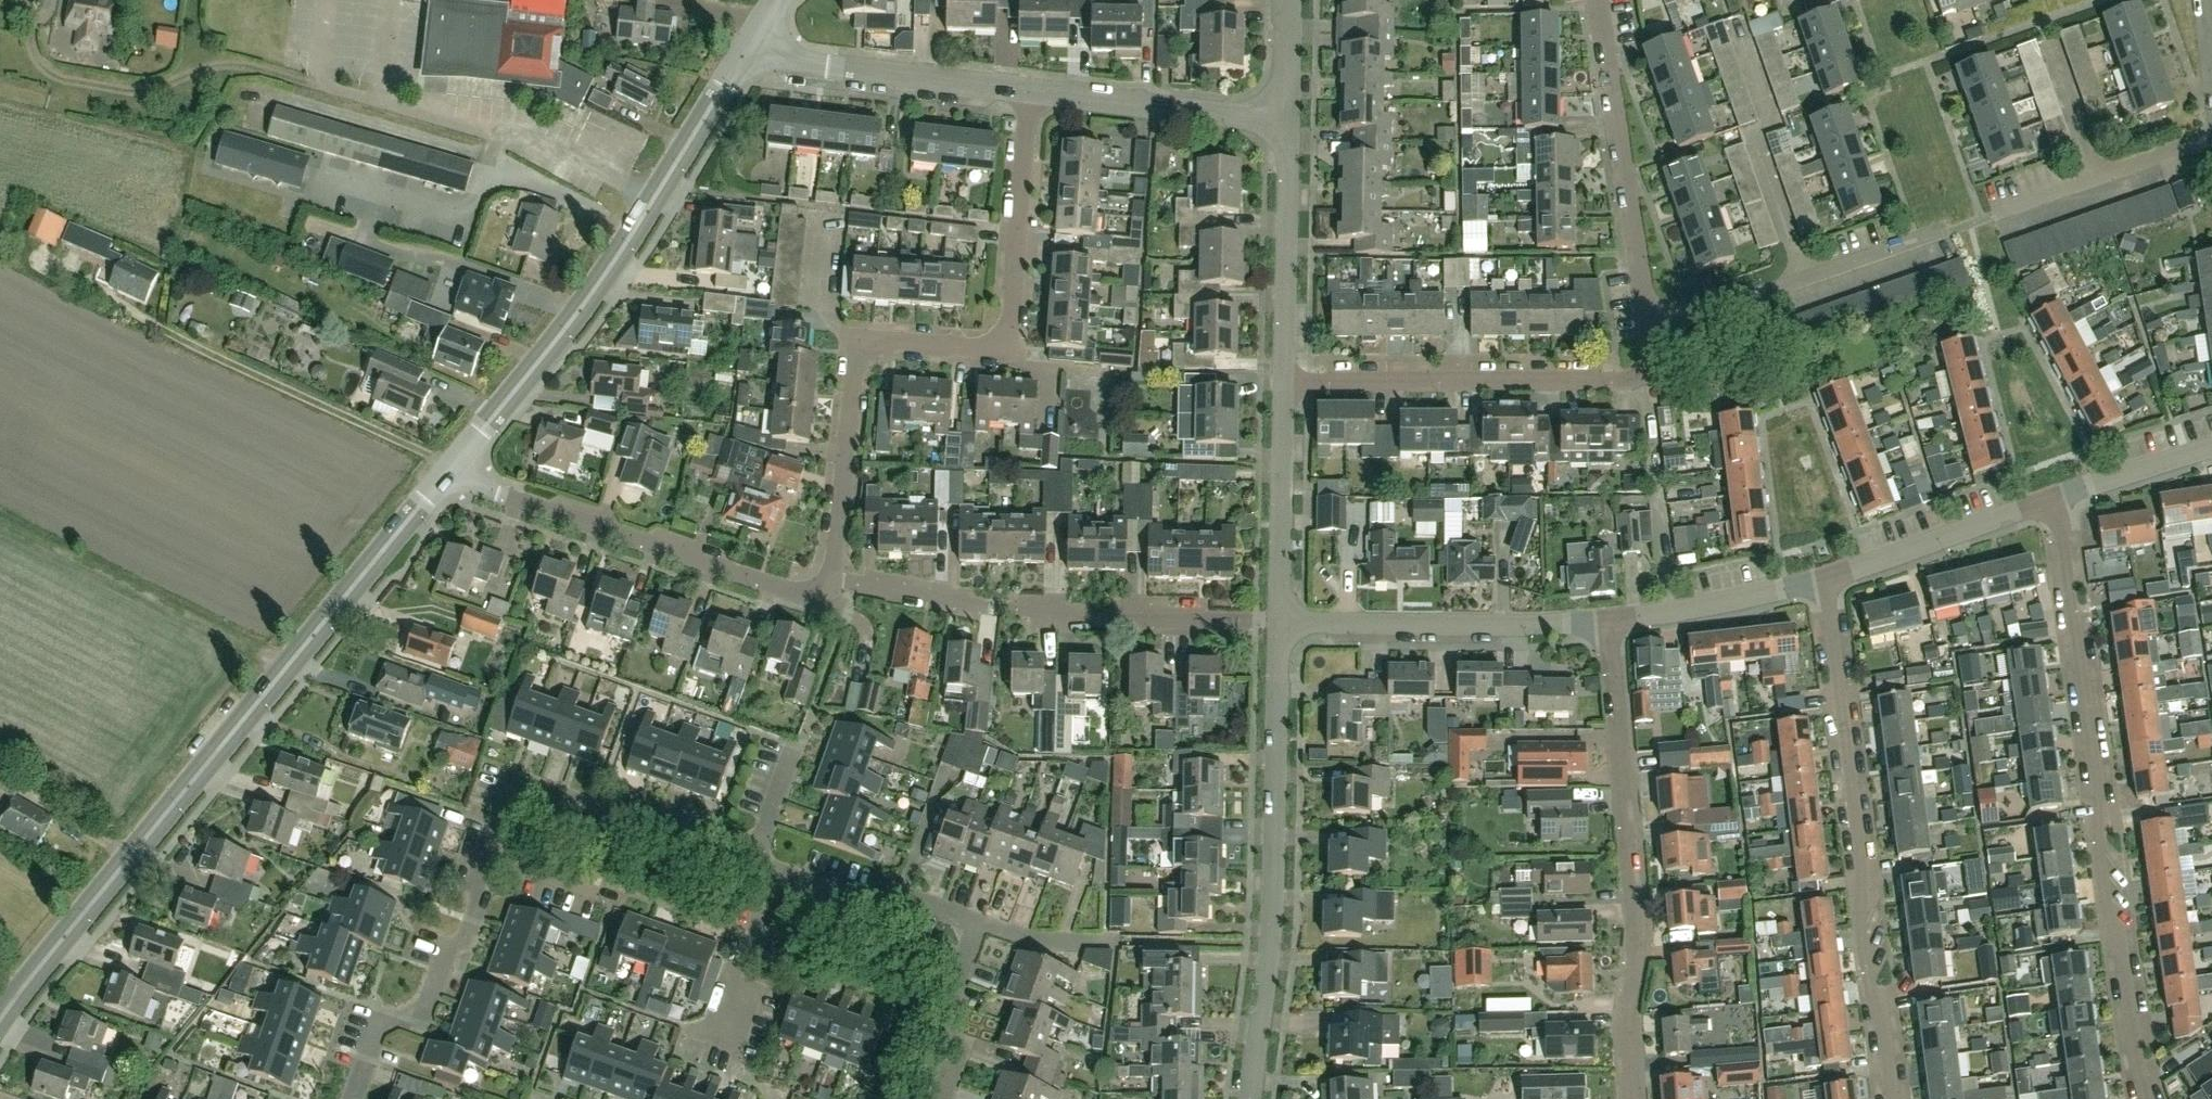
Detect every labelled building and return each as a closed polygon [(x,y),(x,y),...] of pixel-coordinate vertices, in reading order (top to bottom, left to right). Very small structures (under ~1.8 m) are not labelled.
[(101,35),(111,36),(117,0),(70,0),(65,28),(76,30),(73,49),(97,54),(101,35)] [(425,4),(428,4),(421,81),(463,81),(530,89),(577,112),(593,80),(558,63),(565,0),(425,0),(425,4)] [(598,8),(617,10),(618,0),(599,0),(598,8)] [(844,16),(876,17),(876,28),(895,29),(895,4),(885,4),(885,0),(844,0),(844,16)] [(930,17),(930,0),(914,0),(914,17),(930,17)] [(971,0),(946,0),(945,32),(970,32),(971,0)] [(970,32),(995,33),(995,1),(1008,1),(1008,0),(971,0),(970,32)] [(1008,1),(1008,10),(1019,10),(1018,43),(1043,43),(1044,0),(1008,0),(1008,1)] [(1043,43),(1067,44),(1068,10),(1080,11),(1080,0),(1055,0),(1044,0),(1043,43)] [(1080,11),(1080,20),(1091,20),(1090,52),(1115,53),(1116,10),(1104,10),(1104,0),(1080,0),(1080,11)] [(1116,10),(1115,53),(1115,59),(1140,60),(1140,53),(1141,21),(1153,21),(1153,0),(1128,0),(1128,10),(1116,10)] [(1184,9),(1215,9),(1215,0),(1184,0),(1184,9)] [(1341,9),(1343,9),(1343,21),(1358,21),(1358,35),(1393,36),(1394,10),(1385,9),(1385,0),(1342,0),(1341,9)] [(1479,9),(1479,0),(1459,0),(1459,9),(1479,9)] [(1508,8),(1508,0),(1488,0),(1488,8),(1508,8)] [(1718,2),(1727,25),(1741,20),(1733,0),(1723,0),(1718,2)] [(1969,0),(1935,0),(1940,15),(1956,9),(1957,13),(1971,8),(1969,0)] [(622,11),(618,42),(668,47),(669,34),(676,34),(678,20),(671,20),(671,17),(653,15),(654,8),(640,6),(639,13),(622,11)] [(2112,44),(2147,32),(2138,6),(2103,18),(2112,44)] [(1184,9),(1179,9),(1179,32),(1199,33),(1199,45),(1243,46),(1243,21),(1211,20),(1211,9),(1184,9)] [(2002,9),(1994,12),(1997,22),(2006,19),(2002,9)] [(1798,23),(1807,48),(1842,36),(1833,11),(1798,23)] [(1522,47),(1557,47),(1556,19),(1522,19),(1522,47)] [(1469,20),(1459,21),(1460,41),(1470,40),(1469,20)] [(1703,29),(1706,38),(1725,31),(1722,22),(1703,29)] [(869,42),(892,43),(892,32),(869,31),(869,42)] [(1772,32),(1753,39),(1762,64),(1781,57),(1772,32)] [(2147,32),(2112,44),(2120,69),(2155,56),(2147,32)] [(1343,48),(1343,75),(1384,76),(1384,61),(1393,61),(1393,36),(1358,35),(1358,48),(1343,48)] [(1815,73),(1850,61),(1842,36),(1807,48),(1815,73)] [(1652,75),(1686,63),(1678,38),(1643,50),(1652,75)] [(2016,48),(2020,58),(2038,51),(2035,42),(2016,48)] [(2064,49),(2068,59),(2086,52),(2083,42),(2064,49)] [(1156,69),(1172,70),(1173,45),(1157,45),(1156,69)] [(1243,46),(1199,45),(1199,58),(1189,58),(1189,83),(1208,83),(1209,70),(1242,71),(1243,46)] [(1557,74),(1557,47),(1522,47),(1523,74),(1557,74)] [(1731,47),(1712,54),(1716,64),(1735,57),(1731,47)] [(1470,48),(1460,48),(1460,68),(1471,68),(1470,48)] [(2164,81),(2155,56),(2120,69),(2129,93),(2164,81)] [(1965,95),(2000,82),(1991,57),(1956,70),(1965,95)] [(1442,58),(1442,75),(1454,75),(1454,58),(1442,58)] [(1824,98),(1859,86),(1850,61),(1815,73),(1824,98)] [(1686,63),(1652,75),(1660,99),(1695,87),(1686,63)] [(659,90),(644,82),(646,78),(627,68),(625,73),(612,66),(605,80),(619,87),(614,97),(647,114),(659,90)] [(2044,67),(2025,74),(2029,83),(2047,76),(2044,67)] [(2073,74),(2076,83),(2095,76),(2092,67),(2073,74)] [(1740,72),(1721,79),(1725,89),(1744,82),(1740,72)] [(1787,72),(1768,79),(1771,89),(1790,82),(1787,72)] [(1557,101),(1557,74),(1523,74),(1523,101),(1557,101)] [(1392,76),(1343,75),(1342,88),(1340,88),(1339,103),(1383,104),(1383,89),(1392,89),(1392,76)] [(1471,76),(1460,76),(1461,96),(1470,96),(1471,76)] [(2164,81),(2129,93),(2137,118),(2173,106),(2164,81)] [(2008,106),(2000,82),(1965,95),(1973,119),(2008,106)] [(1442,105),(1454,105),(1454,83),(1442,83),(1442,105)] [(1695,87),(1660,99),(1669,124),(1704,112),(1695,87)] [(2052,91),(2034,98),(2037,107),(2056,101),(2052,91)] [(594,92),(588,103),(607,112),(613,101),(594,92)] [(2100,92),(2082,98),(2085,108),(2104,101),(2100,92)] [(1752,105),(1749,96),(1723,106),(1726,114),(1732,112),(1733,113),(1752,105)] [(1796,97),(1777,104),(1780,114),(1799,107),(1796,97)] [(1558,129),(1557,101),(1523,101),(1524,130),(1543,130),(1558,129)] [(1383,104),(1339,103),(1339,119),(1341,119),(1341,131),(1356,132),(1355,145),(1390,146),(1391,120),(1382,120),(1383,104)] [(2008,106),(1973,119),(1982,144),(2017,131),(2008,106)] [(432,153),(276,108),(267,137),(423,183),(432,153)] [(1819,147),(1854,134),(1845,109),(1810,121),(1815,137),(1810,138),(1813,148),(1818,146),(1819,147)] [(1471,111),(1460,111),(1461,131),(1472,131),(1471,111)] [(795,149),(799,115),(771,112),(767,145),(795,149)] [(1713,138),(1704,112),(1669,124),(1678,150),(1713,138)] [(799,115),(795,149),(823,152),(827,119),(799,115)] [(2061,116),(2043,122),(2046,132),(2065,125),(2061,116)] [(2109,117),(2090,123),(2094,133),(2112,126),(2109,117)] [(827,119),(823,152),(850,155),(854,122),(827,119)] [(854,122),(850,155),(878,159),(882,125),(854,122)] [(939,166),(944,133),(915,129),(911,163),(939,166)] [(1454,129),(1437,129),(1437,144),(1454,144),(1454,129)] [(1580,159),(1580,142),(1543,142),(1543,130),(1524,130),(1516,130),(1517,168),(1536,167),(1536,170),(1573,169),(1578,169),(1578,159),(1580,159)] [(2026,157),(2017,131),(1982,144),(1991,169),(2026,157)] [(944,133),(939,166),(966,169),(970,136),(944,133)] [(1862,159),(1854,134),(1819,147),(1827,171),(1862,159)] [(215,167),(256,179),(265,147),(225,135),(215,167)] [(998,139),(970,136),(966,169),(994,173),(998,139)] [(1471,136),(1461,136),(1461,150),(1472,150),(1471,136)] [(1061,167),(1099,170),(1100,156),(1110,157),(1110,149),(1111,141),(1102,140),(1101,147),(1063,144),(1061,167)] [(1147,175),(1149,143),(1135,142),(1133,174),(1147,175)] [(1345,186),(1381,186),(1381,172),(1390,172),(1390,146),(1355,145),(1355,158),(1341,158),(1341,171),(1345,171),(1345,186)] [(1743,145),(1724,151),(1727,161),(1746,154),(1743,145)] [(1154,176),(1168,177),(1170,147),(1156,146),(1154,176)] [(1789,146),(1771,152),(1775,162),(1793,155),(1789,146)] [(256,179),(298,191),(307,159),(265,147),(256,179)] [(1197,188),(1239,189),(1239,165),(1207,164),(1207,152),(1187,151),(1187,176),(1197,176),(1197,188)] [(474,165),(432,153),(423,183),(465,195),(474,165)] [(1862,159),(1827,171),(1836,195),(1871,183),(1862,159)] [(1672,198),(1707,186),(1698,160),(1663,173),(1672,198)] [(1061,167),(1060,189),(1098,192),(1099,179),(1108,180),(1108,171),(1099,170),(1061,167)] [(1537,194),(1537,196),(1574,196),(1573,169),(1536,170),(1536,167),(1517,168),(1517,182),(1537,182),(1537,194)] [(1751,170),(1733,177),(1736,186),(1755,180),(1751,170)] [(1798,170),(1780,177),(1783,185),(1801,179),(1798,170)] [(1513,186),(1512,171),(1499,172),(1500,187),(1513,186)] [(1498,190),(1498,172),(1472,172),(1472,189),(1498,190)] [(1145,197),(1146,181),(1135,180),(1133,196),(1145,197)] [(2181,212),(2195,207),(2186,182),(2172,187),(2181,212)] [(1879,207),(1871,183),(1836,195),(1845,220),(1879,207)] [(761,197),(781,199),(782,188),(762,186),(761,197)] [(1345,186),(1340,186),(1340,198),(1344,198),(1344,213),(1380,214),(1380,199),(1389,199),(1390,186),(1381,186),(1345,186)] [(1716,210),(1707,186),(1672,198),(1681,223),(1716,210)] [(1239,189),(1197,188),(1197,201),(1175,200),(1175,224),(1179,225),(1207,225),(1207,213),(1238,214),(1239,189)] [(1098,192),(1060,189),(1058,212),(1096,215),(1097,201),(1107,202),(1107,193),(1098,192)] [(2177,215),(2168,189),(2153,194),(2162,220),(2177,215)] [(788,200),(809,202),(810,192),(789,190),(788,200)] [(816,203),(836,205),(837,196),(817,193),(816,203)] [(1444,193),(1444,214),(1456,214),(1455,193),(1444,193)] [(1537,196),(1537,194),(1517,194),(1517,204),(1537,204),(1537,219),(1537,222),(1574,221),(1574,196),(1537,196)] [(2153,194),(2138,199),(2147,225),(2162,220),(2153,194)] [(1110,195),(1109,205),(1128,206),(1129,196),(1110,195)] [(1760,195),(1742,201),(1745,211),(1763,204),(1760,195)] [(1807,195),(1788,201),(1792,211),(1810,204),(1807,195)] [(850,207),(871,210),(872,200),(852,197),(850,207)] [(2138,199),(2123,204),(2132,230),(2147,225),(2138,199)] [(1460,201),(1461,227),(1486,226),(1485,201),(1460,201)] [(1132,218),(1143,219),(1144,203),(1133,202),(1132,218)] [(906,214),(926,216),(927,206),(907,204),(906,214)] [(2123,204),(2108,209),(2118,235),(2132,230),(2123,204)] [(543,263),(558,217),(523,206),(519,220),(524,222),(513,253),(543,263)] [(700,246),(757,252),(758,239),(734,236),(736,221),(752,223),(754,210),(723,206),(722,219),(703,217),(700,246)] [(781,206),(779,219),(797,221),(797,220),(798,208),(781,206)] [(933,217),(954,220),(955,210),(934,207),(933,217)] [(2108,209),(2094,214),(2103,241),(2118,235),(2108,209)] [(39,210),(27,236),(55,248),(66,222),(39,210)] [(1725,235),(1716,210),(1681,223),(1689,247),(1725,235)] [(968,222),(988,224),(989,214),(969,212),(968,222)] [(1096,215),(1058,212),(1056,235),(1094,238),(1095,223),(1104,224),(1105,216),(1096,215)] [(1380,214),(1344,213),(1344,229),(1339,229),(1338,241),(1356,241),(1355,255),(1391,256),(1391,229),(1391,214),(1380,214)] [(848,228),(880,232),(882,218),(849,214),(848,228)] [(2094,214),(2079,220),(2088,246),(2103,241),(2094,214)] [(1143,219),(1132,218),(1130,234),(1142,235),(1143,219)] [(1442,218),(1442,231),(1452,231),(1452,218),(1442,218)] [(797,221),(779,219),(778,232),(805,235),(807,222),(797,220),(797,221)] [(886,231),(902,232),(903,220),(887,219),(886,231)] [(1537,233),(1537,249),(1575,249),(1574,221),(1537,222),(1537,219),(1518,220),(1518,233),(1537,233)] [(1769,220),(1750,226),(1753,235),(1772,229),(1769,220)] [(1816,220),(1797,227),(1801,236),(1819,229),(1816,220)] [(2079,220),(2064,225),(2073,251),(2088,246),(2079,220)] [(908,232),(924,235),(926,223),(910,221),(908,232)] [(947,225),(932,224),(931,237),(946,238),(947,225)] [(940,308),(963,310),(966,271),(956,270),(957,241),(978,243),(979,229),(947,225),(946,238),(944,260),(940,308)] [(1210,225),(1207,225),(1179,225),(1178,248),(1199,248),(1199,261),(1243,262),(1243,237),(1210,237),(1210,225)] [(2064,225),(2049,230),(2058,256),(2073,251),(2064,225)] [(105,259),(108,252),(110,246),(112,243),(69,226),(62,243),(105,259)] [(2049,230),(2034,235),(2044,261),(2058,256),(2049,230)] [(805,235),(778,232),(777,244),(804,247),(805,235)] [(1733,260),(1725,235),(1689,247),(1698,272),(1733,260)] [(2034,235),(2020,240),(2029,266),(2044,261),(2034,235)] [(2125,235),(2120,249),(2131,253),(2136,239),(2125,235)] [(1130,240),(1110,238),(1109,251),(1140,254),(1141,241),(1130,240)] [(2004,246),(2013,272),(2029,266),(2020,240),(2004,246)] [(804,247),(777,244),(777,245),(776,254),(775,257),(803,260),(804,247)] [(757,252),(700,246),(698,257),(692,256),(690,272),(697,273),(697,274),(716,276),(715,288),(745,292),(747,278),(730,276),(731,262),(755,264),(757,252)] [(874,303),(876,265),(866,264),(867,250),(855,249),(854,272),(844,272),(842,298),(852,299),(851,301),(874,303)] [(384,291),(393,267),(349,250),(340,274),(384,291)] [(1140,254),(1109,251),(1108,265),(1139,268),(1140,254)] [(775,257),(776,254),(760,252),(759,266),(774,267),(775,257)] [(896,305),(917,306),(921,258),(909,257),(910,253),(900,252),(899,266),(896,305)] [(127,253),(124,260),(122,259),(110,287),(146,302),(158,274),(135,265),(138,258),(127,253)] [(2211,281),(2211,253),(2195,256),(2199,283),(2211,281)] [(917,306),(940,308),(944,260),(932,259),(932,254),(921,254),(921,258),(917,306)] [(876,265),(874,303),(896,305),(899,266),(886,265),(886,256),(877,256),(876,265)] [(803,260),(775,257),(774,267),(774,269),(801,272),(803,260)] [(1054,259),(1052,282),(1090,285),(1099,285),(1100,276),(1091,276),(1092,262),(1054,259)] [(2169,269),(2189,267),(2188,260),(2169,263),(2169,269)] [(1243,262),(1199,261),(1199,274),(1178,274),(1178,297),(1205,298),(1209,298),(1209,286),(1242,286),(1242,285),(1248,285),(1248,266),(1243,265),(1243,262)] [(1387,297),(1382,297),(1368,297),(1368,284),(1366,284),(1366,283),(1372,283),(1372,261),(1360,261),(1360,284),(1355,284),(1355,297),(1355,298),(1360,298),(1360,339),(1362,339),(1362,344),(1375,344),(1375,339),(1388,339),(1387,297)] [(1457,289),(1457,261),(1443,262),(1444,289),(1457,289)] [(1457,261),(1457,289),(1469,289),(1469,261),(1457,261)] [(1961,261),(1946,266),(1955,292),(1970,286),(1961,261)] [(1946,266),(1931,271),(1940,297),(1955,292),(1946,266)] [(801,272),(774,269),(773,282),(800,285),(801,272)] [(1417,283),(1438,282),(1437,269),(1417,269),(1417,283)] [(417,277),(399,270),(392,289),(409,296),(417,277)] [(1931,271),(1916,276),(1925,302),(1940,297),(1931,271)] [(2043,274),(2020,287),(2033,309),(2056,297),(2043,274)] [(494,285),(467,276),(455,310),(483,319),(481,326),(501,333),(515,290),(495,283),(494,285)] [(1916,276),(1901,282),(1910,307),(1925,302),(1916,276)] [(2118,289),(2124,302),(2143,293),(2138,280),(2118,289)] [(2199,283),(2203,309),(2211,307),(2211,281),(2199,283)] [(800,285),(773,282),(771,293),(798,296),(800,285)] [(1090,285),(1052,282),(1050,304),(1089,307),(1097,308),(1098,299),(1089,298),(1090,285)] [(1901,282),(1886,287),(1895,312),(1910,307),(1901,282)] [(1574,297),(1559,297),(1553,297),(1553,338),(1582,338),(1581,315),(1603,315),(1598,283),(1574,283),(1574,297)] [(1355,298),(1355,297),(1340,297),(1340,284),(1328,284),(1328,298),(1332,298),(1332,339),(1360,339),(1360,298),(1355,298)] [(1415,298),(1410,297),(1394,297),(1394,284),(1382,284),(1382,297),(1387,297),(1388,339),(1415,338),(1415,298)] [(1415,298),(1415,338),(1442,338),(1442,297),(1422,297),(1422,284),(1410,284),(1410,297),(1415,298)] [(1504,297),(1503,297),(1503,284),(1492,284),(1492,297),(1471,297),(1472,339),(1499,339),(1499,297),(1504,297)] [(1519,297),(1503,297),(1504,297),(1499,297),(1499,339),(1527,338),(1526,297),(1531,297),(1531,284),(1519,284),(1519,297)] [(1526,297),(1527,338),(1553,338),(1553,297),(1559,297),(1559,284),(1546,284),(1546,297),(1531,297),(1526,297)] [(2172,295),(2193,293),(2192,285),(2171,287),(2172,295)] [(1886,287),(1872,292),(1880,317),(1895,312),(1886,287)] [(1137,288),(1126,288),(1125,304),(1136,305),(1137,288)] [(236,291),(232,302),(250,310),(255,299),(236,291)] [(1872,292),(1857,297),(1866,322),(1880,317),(1872,292)] [(798,296),(771,293),(770,303),(770,306),(775,306),(797,309),(798,296)] [(742,327),(743,319),(745,300),(705,295),(703,312),(733,315),(732,326),(742,327)] [(1205,298),(1178,297),(1173,297),(1173,320),(1194,321),(1194,334),(1236,335),(1237,309),(1204,308),(1205,298)] [(1857,297),(1842,302),(1851,328),(1866,322),(1857,297)] [(2106,306),(2102,298),(2090,304),(2095,312),(2106,306)] [(745,300),(743,319),(773,322),(775,306),(770,306),(770,303),(745,300)] [(1842,302),(1827,307),(1836,333),(1851,328),(1842,302)] [(438,327),(443,315),(411,303),(406,318),(430,327),(423,343),(439,349),(434,363),(472,377),(485,344),(447,329),(447,331),(438,327)] [(1050,304),(1048,325),(1086,329),(1095,329),(1096,320),(1087,319),(1089,307),(1050,304)] [(2037,331),(2043,342),(2071,327),(2095,314),(2089,304),(2065,316),(2058,304),(2027,321),(2034,333),(2037,331)] [(1827,307),(1812,312),(1821,338),(1836,333),(1827,307)] [(2203,309),(2207,335),(2211,334),(2211,307),(2203,309)] [(1931,308),(1916,312),(1920,324),(1934,320),(1931,308)] [(692,315),(643,309),(641,325),(635,324),(621,341),(620,346),(616,346),(615,347),(683,355),(684,349),(688,350),(688,354),(705,356),(707,339),(702,339),(703,324),(691,322),(692,315)] [(1134,326),(1136,311),(1124,310),(1123,326),(1134,326)] [(1797,318),(1806,343),(1821,338),(1812,312),(1797,318)] [(2176,321),(2196,319),(2195,312),(2175,314),(2176,321)] [(2103,328),(2108,337),(2115,333),(2111,324),(2103,328)] [(1086,329),(1048,325),(1046,348),(1069,350),(1068,362),(1093,364),(1094,346),(1090,343),(1085,342),(1086,329)] [(806,358),(809,330),(773,326),(769,356),(781,357),(781,355),(806,358)] [(2055,365),(2083,350),(2071,327),(2043,342),(2040,344),(2046,356),(2049,354),(2055,365)] [(2095,345),(2108,338),(2102,328),(2089,335),(2095,345)] [(1236,335),(1194,334),(1194,346),(1173,345),(1172,370),(1203,370),(1203,358),(1236,359),(1236,335)] [(2198,337),(2180,340),(2181,347),(2200,345),(2198,337)] [(1977,366),(1977,365),(1974,353),(1979,352),(1976,339),(1941,347),(1947,373),(1977,366)] [(2164,346),(2151,350),(2153,358),(2165,354),(2164,346)] [(751,350),(740,348),(737,372),(748,373),(751,350)] [(2068,388),(2096,372),(2083,350),(2055,365),(2052,366),(2058,377),(2061,375),(2068,388)] [(411,367),(377,351),(365,378),(381,385),(375,398),(377,399),(372,410),(389,418),(392,409),(417,420),(430,390),(416,384),(421,372),(411,368),(411,367)] [(1100,351),(1099,365),(1132,367),(1133,353),(1100,351)] [(2107,368),(2120,361),(2114,351),(2102,358),(2107,368)] [(781,357),(778,385),(814,389),(817,359),(806,358),(781,355),(781,357)] [(1908,362),(1896,369),(1902,382),(1915,376),(1908,362)] [(1977,366),(1947,373),(1953,398),(1983,391),(1981,379),(1985,378),(1982,364),(1977,365),(1977,366)] [(2185,374),(2204,372),(2203,364),(2184,367),(2185,374)] [(590,396),(623,400),(622,415),(662,419),(663,414),(659,410),(647,409),(648,401),(647,401),(648,390),(637,389),(640,370),(594,365),(590,396)] [(1921,379),(1936,376),(1933,365),(1918,368),(1921,379)] [(1891,368),(1880,371),(1884,384),(1895,380),(1891,368)] [(2108,396),(2096,372),(2068,388),(2065,389),(2071,401),(2074,400),(2080,411),(2108,396)] [(2129,374),(2117,380),(2122,389),(2134,383),(2129,374)] [(1235,419),(1235,391),(1215,391),(1215,377),(1184,376),(1184,388),(1178,388),(1177,418),(1235,419)] [(747,406),(750,383),(740,381),(736,404),(747,406)] [(922,383),(894,381),(892,400),(879,399),(875,452),(890,453),(890,449),(891,434),(903,435),(903,426),(919,427),(922,383)] [(1008,384),(980,382),(977,419),(962,418),(961,435),(958,472),(972,473),(975,433),(987,434),(988,425),(1005,426),(1008,384)] [(1822,406),(1826,418),(1855,407),(1846,382),(1812,395),(1817,408),(1822,406)] [(947,434),(951,385),(922,383),(919,427),(936,428),(935,437),(947,438),(944,471),(958,472),(961,435),(947,434)] [(1036,387),(1008,384),(1005,426),(1020,428),(1020,437),(1019,451),(1041,453),(1040,470),(1055,470),(1057,439),(1032,437),(1036,387)] [(814,389),(778,385),(775,412),(811,416),(814,389)] [(1868,403),(1882,398),(1878,388),(1865,393),(1868,403)] [(1989,389),(1983,391),(1953,398),(1959,424),(1990,416),(1987,404),(1992,403),(1989,389)] [(1927,405),(1940,401),(1938,391),(1924,394),(1927,405)] [(2108,396),(2080,411),(2081,412),(2078,414),(2084,425),(2087,424),(2093,436),(2108,428),(2119,422),(2122,421),(2108,396)] [(2133,413),(2146,407),(2141,397),(2128,404),(2133,413)] [(1831,431),(1835,443),(1864,432),(1855,407),(1826,418),(1822,420),(1827,433),(1831,431)] [(1470,427),(1470,429),(1470,457),(1483,457),(1490,457),(1490,464),(1508,463),(1508,448),(1509,447),(1509,408),(1483,408),(1483,427),(1470,427)] [(1536,408),(1509,408),(1509,447),(1508,448),(1508,463),(1508,464),(1548,464),(1548,426),(1536,426),(1536,408)] [(1345,448),(1345,410),(1317,410),(1317,462),(1329,462),(1329,448),(1345,448)] [(1374,410),(1345,410),(1345,448),(1361,448),(1361,461),(1387,461),(1386,429),(1374,430),(1374,410)] [(775,412),(772,437),(771,441),(808,445),(811,416),(775,412)] [(616,438),(620,421),(589,413),(584,430),(616,438)] [(1878,428),(1890,423),(1886,413),(1874,417),(1878,428)] [(1754,415),(1718,419),(1720,432),(1693,435),(1695,447),(1722,444),(1722,445),(1754,441),(1752,429),(1756,428),(1754,415)] [(1994,415),(1990,416),(1959,424),(1965,449),(1997,442),(1993,429),(1997,428),(1994,415)] [(1548,426),(1548,464),(1552,464),(1561,463),(1569,463),(1569,466),(1587,465),(1588,416),(1562,416),(1562,426),(1548,426)] [(1613,416),(1588,416),(1587,465),(1614,465),(1614,459),(1626,459),(1626,455),(1639,455),(1640,427),(1613,427),(1613,416)] [(1918,433),(1947,427),(1944,416),(1916,422),(1918,433)] [(1234,447),(1235,419),(1177,418),(1176,443),(1183,443),(1183,459),(1213,460),(1214,446),(1234,447)] [(1428,454),(1427,418),(1399,418),(1399,429),(1386,429),(1387,461),(1400,461),(1400,455),(1428,454)] [(1456,418),(1427,418),(1428,454),(1446,455),(1446,460),(1470,460),(1470,457),(1470,429),(1456,429),(1456,418)] [(2119,422),(2108,428),(2113,437),(2124,431),(2119,422)] [(570,464),(576,465),(583,434),(543,424),(535,455),(541,456),(538,467),(567,475),(570,464)] [(735,426),(734,440),(757,447),(761,434),(735,426)] [(646,433),(627,427),(619,451),(631,455),(621,484),(655,496),(669,453),(667,453),(671,442),(646,433)] [(1840,455),(1844,468),(1874,457),(1864,432),(1835,443),(1830,444),(1835,457),(1840,455)] [(1896,436),(1882,442),(1887,453),(1900,447),(1898,442),(1896,436)] [(1123,437),(1123,457),(1147,457),(1148,438),(1123,437)] [(1912,437),(1898,442),(1900,447),(1914,442),(1912,437)] [(1722,445),(1725,471),(1757,467),(1756,455),(1760,454),(1758,440),(1754,441),(1722,445)] [(1950,441),(1937,445),(1940,456),(1941,456),(1953,453),(1950,441)] [(1997,442),(1965,449),(1972,476),(2003,469),(1999,456),(2004,454),(2001,441),(1997,442)] [(748,529),(771,456),(727,443),(715,484),(734,490),(725,519),(736,522),(736,525),(748,529)] [(1937,445),(1922,448),(1926,460),(1940,456),(1937,445)] [(1684,449),(1663,452),(1665,470),(1686,468),(1684,449)] [(694,456),(690,471),(712,476),(715,461),(694,456)] [(772,456),(771,456),(748,529),(759,532),(760,530),(770,533),(774,523),(777,524),(784,502),(773,499),(777,487),(797,493),(804,469),(771,459),(772,456)] [(1944,468),(1941,456),(1940,456),(1926,460),(1934,486),(1963,479),(1959,464),(1944,468)] [(1849,480),(1853,493),(1883,482),(1874,457),(1844,468),(1840,469),(1845,482),(1849,480)] [(1923,468),(1920,458),(1906,464),(1905,462),(1892,467),(1895,478),(1901,476),(1923,468)] [(985,471),(991,471),(1000,472),(1000,460),(985,459),(985,471)] [(1058,473),(1057,515),(1071,515),(1072,462),(1061,462),(1061,474),(1058,473)] [(1561,463),(1552,464),(1552,474),(1561,474),(1561,463)] [(1206,482),(1207,468),(1179,466),(1179,481),(1206,482)] [(1725,471),(1728,497),(1760,493),(1759,480),(1763,480),(1761,466),(1757,467),(1725,471)] [(1207,468),(1206,482),(1235,483),(1236,469),(1207,468)] [(1923,468),(1901,476),(1905,489),(1901,491),(1904,502),(1899,504),(1901,511),(1922,504),(1922,505),(1933,501),(1930,492),(1932,492),(1923,468)] [(991,471),(991,486),(1017,486),(1017,472),(1000,472),(991,471)] [(908,557),(936,558),(937,507),(949,507),(950,474),(935,473),(935,505),(926,505),(925,513),(908,513),(908,557)] [(1017,522),(1016,565),(1044,565),(1045,515),(1057,515),(1058,473),(1044,473),(1043,513),(1034,512),(1034,522),(1017,522)] [(950,474),(949,507),(963,507),(963,474),(950,474)] [(1646,481),(1624,482),(1624,492),(1646,492),(1646,481)] [(1883,482),(1853,493),(1849,494),(1854,506),(1858,505),(1863,518),(1892,507),(1883,482)] [(1318,496),(1349,496),(1349,483),(1318,483),(1318,496)] [(1137,518),(1138,485),(1124,485),(1123,517),(1137,518)] [(1138,485),(1137,518),(1151,518),(1152,486),(1138,485)] [(1699,488),(1701,501),(1715,499),(1714,486),(1699,488)] [(1444,501),(1443,488),(1430,488),(1431,501),(1444,501)] [(879,533),(879,557),(908,557),(908,513),(908,504),(881,504),(881,489),(867,489),(866,533),(879,533)] [(2186,494),(2191,524),(2211,521),(2211,490),(2186,494)] [(1728,497),(1732,524),(1764,520),(1762,507),(1766,506),(1765,493),(1760,493),(1728,497)] [(2191,524),(2186,494),(2159,498),(2164,528),(2191,524)] [(1317,498),(1316,532),(1345,532),(1346,500),(1317,498)] [(1531,499),(1481,500),(1482,524),(1532,523),(1531,499)] [(1445,546),(1447,546),(1447,587),(1479,587),(1479,583),(1494,583),(1494,559),(1478,559),(1479,546),(1461,546),(1461,501),(1445,501),(1445,546)] [(1412,502),(1412,525),(1442,525),(1442,502),(1412,502)] [(1394,504),(1370,504),(1370,567),(1361,567),(1361,586),(1395,586),(1395,582),(1427,582),(1427,549),(1395,549),(1394,504)] [(988,564),(989,521),(973,521),(973,512),(961,512),(960,564),(988,564)] [(1638,515),(1619,517),(1622,555),(1641,554),(1640,543),(1652,542),(1650,513),(1638,514),(1638,515)] [(1702,515),(1704,527),(1719,525),(1718,513),(1702,515)] [(2124,518),(2128,548),(2155,544),(2151,514),(2124,518)] [(1096,572),(1097,529),(1080,528),(1081,519),(1069,518),(1068,571),(1096,572)] [(2128,548),(2124,518),(2097,522),(2102,552),(2128,548)] [(1726,524),(1729,551),(1767,546),(1765,533),(1769,532),(1768,519),(1764,520),(1732,524),(1726,524)] [(1114,529),(1097,529),(1096,572),(1123,573),(1125,520),(1114,520),(1114,529)] [(1017,522),(989,521),(988,564),(1016,565),(1017,522)] [(1161,528),(1149,529),(1148,580),(1178,581),(1178,537),(1161,537),(1161,528)] [(1673,531),(1675,555),(1690,553),(1698,542),(1696,528),(1673,531)] [(1206,538),(1205,581),(1233,582),(1234,530),(1222,530),(1221,538),(1206,538)] [(1513,559),(1525,559),(1526,534),(1514,534),(1513,559)] [(1178,537),(1178,581),(1205,581),(1206,538),(1178,537)] [(1569,597),(1571,597),(1614,594),(1610,551),(1588,553),(1587,546),(1568,548),(1569,565),(1567,565),(1567,569),(1561,570),(1562,584),(1568,583),(1569,597)] [(432,578),(436,583),(467,594),(473,578),(487,584),(490,575),(496,577),(504,556),(484,549),(479,561),(448,550),(441,568),(435,568),(432,578)] [(2161,565),(2175,566),(2175,551),(2161,551),(2161,565)] [(2194,552),(2176,555),(2182,589),(2189,587),(2186,570),(2197,569),(2194,552)] [(2126,570),(2150,568),(2149,556),(2125,557),(2126,570)] [(2002,560),(2003,564),(2010,595),(2036,588),(2029,557),(2016,560),(2015,557),(2002,560)] [(550,604),(546,615),(571,623),(584,585),(570,580),(574,568),(563,564),(561,568),(544,562),(532,598),(550,604)] [(2010,595),(2003,564),(1990,566),(1989,563),(1976,566),(1977,570),(1984,601),(2010,595)] [(1964,569),(1951,572),(1959,606),(1984,601),(1977,570),(1964,572),(1964,569)] [(1959,606),(1951,572),(1950,572),(1951,576),(1939,578),(1938,575),(1925,578),(1933,612),(1959,606)] [(2133,577),(2107,580),(2110,602),(2136,598),(2133,577)] [(607,623),(604,635),(629,643),(642,605),(629,600),(633,588),(620,584),(619,588),(603,583),(591,618),(607,623)] [(2145,586),(2147,598),(2169,595),(2167,583),(2145,586)] [(2201,593),(2203,604),(2211,603),(2211,591),(2201,593)] [(1887,599),(1888,603),(1895,634),(1921,628),(1914,597),(1900,600),(1899,596),(1887,599)] [(2191,597),(2175,599),(2177,618),(2194,616),(2191,597)] [(510,605),(491,598),(486,615),(504,621),(510,605)] [(665,643),(662,654),(688,663),(700,625),(687,620),(691,608),(679,604),(677,608),(661,602),(649,637),(665,643)] [(1895,634),(1888,603),(1875,606),(1874,602),(1861,605),(1869,640),(1895,634)] [(2126,614),(2110,616),(2114,643),(2145,639),(2143,622),(2152,621),(2149,603),(2125,607),(2126,614)] [(2044,619),(2040,605),(2028,608),(2032,622),(2044,619)] [(2199,609),(2201,624),(2211,623),(2211,607),(2199,609)] [(495,640),(501,622),(485,616),(468,610),(461,629),(495,640)] [(2014,612),(2003,614),(2006,628),(2017,625),(2014,612)] [(1992,632),(1989,618),(1979,620),(1982,634),(1992,632)] [(746,683),(759,645),(745,639),(749,627),(737,623),(736,627),(719,621),(707,656),(724,662),(720,674),(746,683)] [(1967,646),(1963,623),(1951,626),(1954,640),(1956,640),(1957,648),(1967,646)] [(2020,627),(2022,642),(2048,638),(2046,623),(2020,627)] [(1783,658),(1797,656),(1794,628),(1789,628),(1788,625),(1782,626),(1781,629),(1767,631),(1770,659),(1773,686),(1784,685),(1783,672),(1785,671),(1783,658)] [(808,633),(796,629),(795,633),(778,628),(766,663),(783,668),(779,680),(790,683),(785,701),(804,707),(814,678),(795,672),(808,633)] [(406,651),(405,653),(445,667),(453,643),(414,629),(411,638),(407,636),(402,650),(406,651)] [(1767,631),(1740,633),(1743,662),(1759,660),(1762,687),(1773,686),(1770,659),(1767,631)] [(1740,633),(1713,636),(1716,665),(1718,678),(1720,693),(1731,691),(1728,663),(1743,662),(1740,633)] [(930,658),(926,657),(930,639),(902,634),(895,671),(911,674),(909,683),(911,683),(907,699),(921,702),(924,685),(921,684),(923,676),(926,677),(930,658)] [(1708,678),(1718,678),(1716,665),(1713,636),(1700,638),(1698,635),(1692,635),(1691,639),(1687,639),(1691,682),(1704,680),(1708,680),(1708,678)] [(2145,639),(2114,643),(2118,669),(2149,664),(2158,663),(2154,637),(2145,639)] [(1635,645),(1638,695),(1632,695),(1634,723),(1653,722),(1651,702),(1667,701),(1666,694),(1681,693),(1678,651),(1664,652),(1663,643),(1635,645)] [(2181,647),(2182,660),(2201,657),(2199,644),(2181,647)] [(981,650),(948,646),(944,689),(946,689),(945,700),(962,703),(962,705),(973,706),(970,730),(985,732),(988,708),(990,708),(993,669),(979,668),(981,650)] [(1933,646),(1924,648),(1927,660),(1936,658),(1933,646)] [(2045,663),(2043,648),(2007,653),(2011,680),(2043,676),(2041,663),(2045,663)] [(1054,713),(1055,687),(1055,685),(1042,684),(1043,659),(1038,659),(1037,652),(1018,651),(1016,658),(1014,658),(1013,663),(1005,664),(1005,683),(1013,685),(1013,695),(1034,696),(1033,713),(1054,713)] [(1977,654),(1959,657),(1963,683),(1981,680),(1977,654)] [(1100,661),(1070,660),(1069,688),(1055,687),(1054,713),(1055,713),(1055,736),(1067,736),(1067,719),(1085,719),(1085,704),(1099,705),(1100,661)] [(2118,669),(2122,695),(2152,690),(2151,677),(2163,675),(2163,674),(2177,672),(2176,661),(2161,663),(2161,662),(2158,663),(2149,664),(2118,669)] [(1176,729),(1177,691),(1177,684),(1162,684),(1162,662),(1132,662),(1130,707),(1154,708),(1153,720),(1175,720),(1175,729),(1176,729)] [(1189,691),(1177,691),(1176,729),(1189,730),(1189,718),(1202,719),(1203,702),(1219,703),(1220,664),(1189,663),(1189,691)] [(432,675),(429,682),(387,665),(376,691),(420,709),(424,697),(462,712),(464,706),(474,710),(481,694),(432,675)] [(1375,683),(1374,718),(1389,718),(1389,700),(1433,700),(1433,668),(1389,667),(1389,683),(1375,683)] [(1950,667),(1930,670),(1931,678),(1951,676),(1950,667)] [(1907,687),(1930,684),(1928,668),(1905,671),(1907,687)] [(1515,709),(1516,676),(1502,676),(1502,669),(1457,669),(1457,701),(1500,701),(1500,709),(1515,709)] [(1901,671),(1874,675),(1877,692),(1904,688),(1901,671)] [(2015,705),(2046,701),(2044,689),(2049,688),(2047,675),(2043,676),(2011,680),(2013,693),(2003,695),(2005,708),(2016,706),(2015,705)] [(528,744),(543,701),(528,696),(534,679),(526,676),(505,736),(528,744)] [(1530,676),(1516,676),(1515,709),(1528,709),(1528,715),(1573,715),(1573,683),(1530,683),(1530,676)] [(1595,678),(1581,679),(1582,687),(1588,691),(1596,691),(1595,678)] [(1720,693),(1718,678),(1708,678),(1708,680),(1704,680),(1708,711),(1721,709),(1720,693)] [(1374,718),(1375,683),(1338,682),(1331,689),(1330,700),(1329,700),(1328,745),(1360,746),(1361,718),(1374,718)] [(2205,683),(2192,685),(2192,686),(2193,692),(2194,701),(2207,699),(2205,691),(2205,683)] [(875,716),(882,689),(866,685),(865,689),(852,686),(845,713),(857,716),(858,711),(875,716)] [(2153,691),(2152,690),(2122,695),(2125,721),(2156,716),(2154,702),(2181,698),(2180,687),(2153,691)] [(556,706),(543,701),(528,744),(549,751),(570,692),(562,689),(556,706)] [(570,692),(549,751),(571,759),(587,716),(574,712),(580,695),(570,692)] [(1963,694),(1965,714),(1977,712),(1975,693),(1963,694)] [(1881,726),(1912,722),(1909,695),(1873,700),(1875,713),(1879,713),(1881,726)] [(1800,696),(1777,699),(1779,712),(1801,710),(1800,696)] [(1974,723),(1977,739),(2018,734),(2018,732),(2050,728),(2048,715),(2052,714),(2050,700),(2046,701),(2015,705),(2016,706),(2018,722),(2011,723),(2011,718),(1974,723)] [(1731,701),(1722,702),(1723,720),(1735,719),(1733,701),(1731,701)] [(360,705),(349,735),(399,752),(409,722),(360,705)] [(601,722),(587,716),(571,759),(595,767),(616,708),(607,705),(601,722)] [(2175,711),(2178,724),(2201,718),(2198,706),(2175,711)] [(1929,719),(1943,718),(1942,708),(1928,709),(1929,719)] [(648,780),(663,738),(649,733),(655,715),(646,712),(625,771),(648,780)] [(2160,742),(2156,716),(2125,721),(2129,747),(2160,742)] [(1447,719),(1447,729),(1458,729),(1458,719),(1447,719)] [(2209,720),(2190,723),(2193,737),(2211,734),(2209,720)] [(1780,752),(1808,748),(1805,721),(1777,725),(1780,752)] [(1912,722),(1881,726),(1877,726),(1878,740),(1883,739),(1885,752),(1916,748),(1912,722)] [(719,723),(714,736),(729,741),(733,727),(719,723)] [(835,723),(827,746),(870,761),(875,746),(892,752),(895,744),(835,723)] [(906,739),(910,728),(897,724),(893,735),(906,739)] [(663,738),(648,780),(670,787),(691,728),(682,725),(676,742),(663,738)] [(2054,727),(2050,728),(2018,732),(2018,734),(2022,759),(2054,755),(2054,754),(2052,740),(2056,740),(2054,727)] [(700,731),(691,728),(670,787),(692,796),(707,754),(693,749),(700,731)] [(966,772),(976,744),(980,745),(983,734),(966,730),(964,737),(953,768),(966,772)] [(480,744),(441,731),(435,750),(446,754),(444,761),(471,770),(480,744)] [(1485,732),(1452,732),(1452,780),(1469,780),(1469,747),(1485,747),(1485,732)] [(1933,746),(1947,745),(1946,734),(1931,735),(1933,746)] [(2197,738),(2199,750),(2211,748),(2211,737),(2211,736),(2197,738)] [(953,768),(964,737),(950,737),(941,763),(953,768)] [(2160,742),(2129,747),(2133,773),(2164,768),(2162,754),(2184,751),(2182,740),(2160,743),(2160,742)] [(707,754),(692,796),(715,804),(737,745),(727,742),(721,759),(707,754)] [(1963,742),(1950,744),(1951,753),(1964,752),(1963,742)] [(1753,755),(1768,753),(1769,753),(1768,743),(1752,745),(1753,755)] [(966,772),(978,777),(988,748),(980,745),(976,744),(966,772)] [(1416,759),(1416,766),(1444,766),(1444,745),(1431,745),(1422,753),(1416,759)] [(1585,745),(1548,746),(1518,746),(1518,788),(1566,788),(1566,774),(1585,773),(1585,745)] [(1658,747),(1660,771),(1690,768),(1688,745),(1658,747)] [(1989,745),(1974,747),(1976,763),(1991,762),(1989,745)] [(827,746),(819,768),(878,789),(881,780),(865,774),(870,761),(827,746)] [(1808,748),(1780,752),(1783,778),(1812,775),(1808,748)] [(1916,748),(1885,752),(1880,752),(1882,765),(1886,765),(1888,778),(1919,774),(1916,748)] [(1307,750),(1307,761),(1325,761),(1325,750),(1307,750)] [(1753,755),(1742,757),(1744,768),(1769,764),(1768,753),(1753,755)] [(2054,755),(2022,759),(2026,784),(2057,779),(2055,767),(2060,766),(2058,753),(2054,754),(2054,755)] [(1183,792),(1222,793),(1223,766),(1201,766),(1201,754),(1174,754),(1174,776),(1184,776),(1183,792)] [(325,771),(282,756),(272,785),(290,791),(286,802),(311,810),(311,809),(326,815),(329,805),(315,799),(316,799),(325,771)] [(1388,756),(1388,765),(1412,766),(1412,764),(1412,760),(1412,756),(1388,756)] [(1147,757),(1129,757),(1129,820),(1146,820),(1147,757)] [(1936,772),(1951,770),(1949,760),(1935,762),(1936,772)] [(2006,769),(2005,761),(1995,763),(1996,770),(2006,769)] [(2190,765),(2176,767),(2178,778),(2192,776),(2190,765)] [(878,789),(819,768),(811,790),(827,796),(854,804),(859,791),(875,797),(878,789)] [(1967,768),(1953,770),(1956,796),(1971,794),(1967,768)] [(2168,795),(2164,768),(2133,773),(2137,800),(2168,795)] [(1359,784),(1334,784),(1334,814),(1370,815),(1370,799),(1388,799),(1389,771),(1359,771),(1359,784)] [(1890,791),(1891,804),(1922,800),(1936,799),(1934,786),(1921,788),(1919,774),(1888,778),(1884,779),(1885,792),(1890,791)] [(1812,775),(1783,778),(1786,796),(1760,798),(1761,808),(1815,801),(1812,775)] [(374,776),(369,792),(380,796),(385,780),(374,776)] [(1995,789),(2010,788),(2008,777),(1994,778),(1995,789)] [(2057,779),(2026,784),(2029,811),(2061,806),(2059,793),(2064,792),(2061,778),(2057,779)] [(1657,783),(1660,815),(1668,814),(1670,829),(1692,827),(1690,812),(1705,811),(1702,782),(1685,784),(1685,781),(1657,783)] [(1994,821),(1989,788),(1977,790),(1982,823),(1994,821)] [(915,789),(912,799),(924,803),(927,794),(915,789)] [(1162,830),(1200,831),(1200,820),(1221,820),(1222,793),(1183,792),(1183,808),(1163,808),(1162,830)] [(1527,821),(1540,821),(1541,842),(1587,842),(1586,808),(1571,808),(1571,793),(1562,793),(1527,794),(1527,821)] [(1971,794),(1956,796),(1958,810),(1973,808),(1971,794)] [(54,818),(15,796),(0,822),(0,824),(38,846),(54,818)] [(399,834),(442,850),(450,827),(416,814),(420,801),(404,796),(400,809),(391,805),(387,814),(404,820),(399,834)] [(827,796),(820,818),(863,834),(868,819),(885,825),(889,816),(854,804),(827,796)] [(1041,839),(1026,880),(1034,883),(1036,876),(1049,881),(1065,839),(1054,835),(1065,802),(1053,798),(1039,838),(1041,839)] [(1740,800),(1741,810),(1760,808),(1761,808),(1760,798),(1740,800)] [(1922,800),(1891,804),(1891,805),(1887,805),(1889,818),(1893,817),(1895,831),(1926,827),(1922,800)] [(957,864),(978,805),(967,801),(961,818),(949,814),(933,860),(955,867),(957,864)] [(1761,808),(1760,808),(1761,820),(1776,818),(1778,834),(1782,833),(1790,832),(1819,829),(1815,801),(1761,808)] [(311,810),(286,802),(282,813),(253,803),(249,816),(253,817),(247,834),(287,847),(296,819),(321,827),(326,815),(311,809),(311,810)] [(957,864),(979,872),(982,864),(994,829),(993,829),(996,820),(986,816),(988,809),(978,805),(957,864)] [(1017,830),(1002,871),(1026,880),(1041,839),(1039,838),(1028,834),(1037,809),(1028,805),(1025,813),(1023,813),(1017,830)] [(2145,853),(2175,848),(2172,832),(2210,826),(2206,805),(2164,811),(2165,823),(2141,826),(2145,853)] [(982,864),(1002,871),(1017,830),(1007,827),(1013,810),(1001,806),(996,820),(993,829),(994,829),(982,864)] [(1757,810),(1743,811),(1744,821),(1758,819),(1757,810)] [(914,811),(910,822),(918,825),(922,813),(914,811)] [(1943,824),(1957,822),(1955,811),(1941,813),(1943,824)] [(863,834),(820,818),(812,840),(872,861),(875,854),(858,848),(863,834)] [(1689,840),(1662,842),(1665,874),(1692,871),(1692,875),(1709,874),(1707,842),(1725,841),(1724,825),(1693,828),(1694,842),(1690,843),(1689,840)] [(1065,839),(1049,881),(1072,889),(1084,857),(1096,861),(1104,864),(1104,834),(1084,826),(1078,843),(1065,839)] [(1895,831),(1891,831),(1892,844),(1896,844),(1898,858),(1929,854),(1926,827),(1895,831)] [(2036,858),(2068,853),(2066,841),(2070,841),(2068,827),(2032,832),(2036,858)] [(1790,832),(1782,833),(1784,847),(1748,852),(1749,863),(1766,861),(1822,854),(1819,829),(1790,832)] [(1127,830),(1111,830),(1112,830),(1110,866),(1126,866),(1127,830)] [(1181,869),(1221,870),(1221,845),(1199,845),(1200,831),(1162,830),(1160,833),(1160,842),(1163,844),(1162,853),(1172,853),(1171,854),(1173,854),(1173,869),(1181,869)] [(1330,846),(1329,875),(1366,877),(1367,860),(1385,860),(1386,833),(1356,832),(1355,847),(1330,846)] [(378,841),(374,850),(434,871),(442,850),(399,834),(395,847),(378,841)] [(1946,850),(1960,849),(1959,837),(1944,839),(1946,850)] [(211,888),(249,901),(253,888),(241,883),(250,856),(210,842),(205,859),(201,858),(197,870),(215,876),(211,888)] [(2175,849),(2175,848),(2145,853),(2148,878),(2179,874),(2176,859),(2203,855),(2202,845),(2175,849)] [(2013,849),(1987,852),(1989,866),(2015,862),(2013,849)] [(434,871),(374,850),(371,859),(388,865),(383,879),(426,894),(434,871)] [(2072,853),(2068,853),(2036,858),(2039,884),(2071,880),(2070,867),(2074,866),(2072,853)] [(1822,854),(1766,861),(1768,872),(1795,869),(1797,881),(1797,885),(1817,882),(1826,881),(1822,854)] [(1096,861),(1091,888),(1103,892),(1104,864),(1096,861)] [(1968,899),(1985,897),(1981,862),(1964,864),(1968,899)] [(1545,895),(1589,895),(1588,866),(1546,867),(1546,864),(1516,865),(1517,884),(1545,883),(1545,895)] [(1126,866),(1110,866),(1110,888),(1125,888),(1126,866)] [(1207,897),(1220,898),(1221,870),(1181,869),(1180,887),(1165,887),(1164,896),(1169,897),(1207,897)] [(1945,874),(1896,880),(1898,894),(1902,893),(1904,905),(1935,901),(1948,900),(1945,874)] [(2182,900),(2179,874),(2148,878),(2152,904),(2182,900)] [(2009,890),(2024,888),(2022,876),(2008,878),(2009,890)] [(2078,892),(2076,879),(2071,880),(2039,884),(2043,910),(2075,905),(2073,893),(2078,892)] [(1797,881),(1790,882),(1792,895),(1818,892),(1817,882),(1797,885),(1797,881)] [(1745,883),(1716,885),(1717,902),(1746,900),(1745,883)] [(249,901),(211,888),(207,898),(182,890),(178,901),(182,902),(175,921),(208,931),(214,911),(230,917),(233,909),(245,913),(249,901)] [(334,898),(331,907),(391,928),(399,905),(355,890),(350,904),(334,898)] [(1533,890),(1499,891),(1499,893),(1500,908),(1530,907),(1533,907),(1533,890)] [(2009,890),(1992,892),(1995,913),(2012,910),(2009,890)] [(1499,893),(1490,893),(1490,908),(1500,908),(1499,893)] [(306,897),(298,894),(289,905),(302,909),(306,897)] [(1394,895),(1380,895),(1348,894),(1348,908),(1324,908),(1324,938),(1361,939),(1362,922),(1394,922),(1394,895)] [(1461,894),(1451,895),(1452,905),(1462,904),(1461,894)] [(2211,908),(2209,896),(2195,898),(2196,910),(2211,908)] [(1158,911),(1158,934),(1184,935),(1184,922),(1206,923),(1207,897),(1169,897),(1169,912),(1158,911)] [(1696,930),(1697,936),(1714,934),(1711,899),(1694,901),(1694,898),(1667,901),(1670,933),(1696,930)] [(1985,899),(1968,902),(1971,923),(1988,920),(1985,899)] [(2186,926),(2182,900),(2152,904),(2156,930),(2186,926)] [(1904,905),(1900,906),(1901,919),(1905,919),(1907,932),(1939,928),(1935,901),(1904,905)] [(1804,934),(1832,930),(1828,903),(1800,907),(1804,934)] [(2075,905),(2043,910),(2034,911),(2037,938),(2079,932),(2077,919),(2081,919),(2079,905),(2075,905)] [(391,928),(331,907),(328,915),(345,921),(341,934),(366,945),(383,951),(391,928)] [(1530,907),(1500,908),(1500,916),(1500,921),(1531,920),(1530,907)] [(509,908),(501,930),(544,945),(549,931),(566,936),(569,928),(509,908)] [(1500,908),(1490,908),(1490,917),(1500,916),(1500,908)] [(636,964),(651,921),(628,913),(614,953),(604,950),(598,968),(608,971),(607,972),(616,975),(621,959),(636,964)] [(1589,915),(1538,916),(1539,944),(1590,943),(1589,915)] [(672,929),(651,921),(636,964),(649,969),(643,986),(651,988),(672,929)] [(2186,926),(2156,930),(2160,956),(2190,952),(2188,938),(2211,934),(2211,923),(2186,927),(2186,926)] [(1791,924),(1776,926),(1777,937),(1792,935),(1791,924)] [(144,974),(182,987),(186,975),(173,970),(183,943),(139,928),(129,957),(147,964),(144,974)] [(366,945),(341,934),(324,928),(319,943),(301,937),(298,945),(358,967),(366,945)] [(1907,932),(1903,932),(1905,945),(1909,945),(1911,957),(1942,954),(1939,928),(1907,932)] [(672,929),(651,988),(660,991),(666,975),(679,980),(694,936),(672,929)] [(2018,951),(2033,949),(2030,929),(2016,931),(2018,951)] [(501,930),(494,952),(553,972),(556,964),(539,959),(544,945),(501,930)] [(1832,930),(1804,934),(1807,959),(1835,956),(1832,930)] [(2005,951),(2002,941),(1993,944),(1989,931),(1973,936),(1980,959),(2005,951)] [(718,944),(694,936),(679,980),(694,985),(688,1001),(697,1004),(718,944)] [(1969,939),(1958,941),(1959,951),(1971,950),(1969,939)] [(1697,957),(1672,960),(1674,988),(1698,986),(1698,985),(1713,984),(1711,958),(1749,956),(1748,942),(1710,944),(1710,943),(1696,944),(1697,957)] [(358,967),(298,945),(295,954),(313,960),(308,975),(350,989),(358,967)] [(1178,948),(1143,947),(1142,974),(1152,974),(1151,991),(1198,992),(1198,982),(1200,982),(1200,965),(1190,965),(1190,964),(1178,964),(1178,948)] [(2211,960),(2211,949),(2203,950),(2204,961),(2211,960)] [(1081,963),(1110,972),(1112,950),(1086,951),(1081,963)] [(1554,995),(1567,994),(1591,994),(1590,958),(1567,958),(1567,951),(1537,951),(1545,961),(1546,988),(1554,995)] [(553,972),(494,952),(486,976),(529,990),(534,976),(550,982),(553,972)] [(1076,974),(1014,952),(1006,974),(1051,990),(1055,978),(1073,985),(1076,974)] [(2190,952),(2160,956),(2163,982),(2194,978),(2190,952)] [(1455,989),(1491,988),(1491,954),(1455,954),(1455,989)] [(1911,957),(1906,958),(1908,972),(1912,971),(1914,985),(1945,981),(1942,954),(1911,957)] [(2088,967),(2086,954),(2041,960),(2045,987),(2054,985),(2086,981),(2084,968),(2088,967)] [(1807,959),(1811,986),(1839,983),(1835,956),(1807,959)] [(1347,969),(1324,969),(1323,999),(1360,1000),(1361,985),(1387,985),(1387,958),(1348,957),(1347,969)] [(2014,957),(1999,959),(2002,977),(2016,975),(2014,957)] [(1980,966),(1983,983),(1996,981),(1993,964),(1980,966)] [(1451,978),(1451,969),(1431,970),(1431,978),(1451,978)] [(182,987),(144,974),(140,986),(110,976),(106,988),(109,989),(104,1005),(144,1019),(153,991),(178,1000),(182,987)] [(1051,990),(1006,974),(998,997),(1010,1001),(1043,1012),(1047,1000),(1065,1007),(1068,996),(1051,990)] [(1798,988),(1797,977),(1781,979),(1782,990),(1798,988)] [(2163,982),(2167,1009),(2174,1008),(2176,1021),(2173,1022),(2175,1041),(2188,1039),(2201,1029),(2196,993),(2211,991),(2211,977),(2194,980),(2194,978),(2163,982)] [(232,978),(228,990),(243,996),(248,983),(232,978)] [(2086,982),(2086,981),(2054,985),(2058,1010),(2089,1006),(2088,994),(2092,994),(2090,981),(2086,982)] [(467,983),(459,1005),(502,1019),(507,1005),(524,1011),(526,1003),(467,983)] [(798,983),(778,1040),(800,1048),(814,1007),(800,1002),(806,986),(798,983)] [(1842,1008),(1839,983),(1811,986),(1798,988),(1782,990),(1783,1000),(1812,996),(1814,1012),(1842,1008)] [(256,1002),(316,1023),(324,1001),(282,986),(277,1000),(259,994),(256,1002)] [(814,1007),(800,1048),(822,1055),(836,1015),(823,1010),(828,993),(820,991),(814,1007)] [(1198,992),(1151,991),(1151,1007),(1142,1006),(1141,1030),(1176,1031),(1176,1017),(1189,1017),(1199,1017),(1199,1000),(1198,1000),(1198,992)] [(2028,1014),(2025,995),(2006,998),(2009,1017),(2028,1014)] [(836,1015),(822,1055),(844,1062),(858,1022),(844,1018),(850,1001),(842,998),(836,1015)] [(1043,1012),(1010,1001),(1002,1024),(1047,1040),(1052,1027),(1069,1033),(1073,1023),(1043,1012)] [(316,1023),(256,1002),(253,1011),(270,1017),(265,1030),(308,1045),(316,1023)] [(542,1002),(538,1013),(553,1018),(557,1007),(542,1002)] [(1948,1002),(1912,1007),(1914,1020),(1919,1020),(1920,1032),(1951,1028),(1948,1002)] [(502,1019),(459,1005),(452,1026),(512,1047),(515,1039),(497,1033),(502,1019)] [(2096,1019),(2094,1005),(2089,1006),(2058,1010),(2058,1013),(2047,1014),(2051,1040),(2062,1038),(2061,1037),(2093,1033),(2091,1020),(2096,1019)] [(858,1022),(844,1062),(868,1071),(882,1031),(866,1025),(872,1008),(864,1006),(858,1022)] [(1789,1042),(1846,1035),(1842,1008),(1814,1012),(1816,1025),(1802,1027),(1802,1031),(1788,1033),(1789,1042)] [(68,1060),(105,1073),(110,1060),(103,1058),(106,1050),(101,1048),(107,1029),(68,1015),(62,1032),(58,1031),(54,1042),(72,1049),(68,1060)] [(1523,1015),(1479,1016),(1479,1035),(1523,1035),(1523,1031),(1523,1015)] [(1331,1031),(1330,1061),(1366,1062),(1366,1069),(1380,1069),(1380,1047),(1398,1047),(1399,1019),(1334,1017),(1333,1031),(1331,1031)] [(1430,1021),(1427,1028),(1430,1035),(1437,1038),(1444,1035),(1447,1028),(1444,1021),(1437,1018),(1430,1021)] [(1665,1057),(1689,1055),(1687,1034),(1707,1032),(1706,1021),(1687,1023),(1687,1020),(1662,1023),(1665,1057)] [(2021,1023),(2008,1025),(2011,1045),(2023,1043),(2021,1023)] [(1047,1040),(1002,1024),(995,1045),(1025,1056),(1020,1068),(1065,1083),(1067,1078),(1060,1075),(1064,1065),(1058,1063),(1060,1058),(1043,1052),(1047,1040)] [(452,1026),(444,1048),(487,1063),(491,1050),(508,1056),(512,1047),(452,1026)] [(1545,1041),(1546,1060),(1593,1059),(1592,1026),(1546,1027),(1546,1031),(1531,1031),(1531,1041),(1545,1041)] [(584,1089),(605,1030),(597,1027),(591,1044),(577,1039),(562,1082),(584,1089)] [(1109,1040),(1127,1041),(1128,1029),(1110,1028),(1109,1040)] [(1955,1055),(1951,1028),(1920,1032),(1916,1033),(1918,1046),(1922,1046),(1923,1059),(1955,1055)] [(244,1037),(241,1046),(300,1067),(308,1045),(265,1030),(261,1043),(244,1037)] [(614,1033),(605,1030),(584,1089),(606,1097),(620,1055),(608,1050),(614,1033)] [(1176,1043),(1176,1031),(1141,1030),(1141,1052),(1150,1052),(1149,1069),(1197,1070),(1197,1062),(1200,1063),(1201,1043),(1176,1043)] [(2008,1050),(2004,1032),(1987,1036),(1991,1054),(2008,1050)] [(2061,1037),(2062,1038),(2065,1063),(2097,1059),(2095,1046),(2099,1045),(2097,1032),(2093,1033),(2061,1037)] [(1821,1066),(1849,1062),(1846,1035),(1789,1042),(1773,1044),(1774,1056),(1819,1051),(1821,1066)] [(1972,1053),(1986,1051),(1984,1041),(1970,1043),(1972,1053)] [(444,1048),(427,1042),(419,1066),(437,1072),(462,1081),(467,1066),(484,1071),(487,1063),(444,1048)] [(620,1055),(606,1097),(612,1098),(629,1098),(648,1045),(641,1043),(635,1060),(620,1055)] [(1773,1044),(1765,1045),(1766,1057),(1774,1056),(1773,1044)] [(629,1098),(655,1098),(665,1070),(652,1066),(658,1049),(648,1045),(629,1098)] [(300,1067),(241,1046),(237,1056),(254,1062),(249,1075),(292,1090),(300,1067)] [(1750,1049),(1720,1051),(1721,1066),(1751,1064),(1750,1049)] [(2006,1053),(1990,1055),(1993,1076),(2009,1074),(2006,1053)] [(2186,1068),(2196,1083),(2211,1073),(2211,1058),(2209,1053),(2186,1068)] [(530,1054),(525,1066),(535,1070),(536,1069),(539,1058),(530,1054)] [(1958,1081),(1955,1055),(1923,1059),(1919,1060),(1921,1074),(1926,1073),(1927,1085),(1958,1081)] [(2028,1062),(2030,1069),(2035,1068),(2035,1069),(2049,1067),(2048,1056),(2034,1058),(2034,1061),(2028,1062)] [(2054,1080),(2056,1091),(2100,1085),(2099,1072),(2103,1071),(2101,1058),(2097,1059),(2065,1063),(2067,1078),(2054,1080)] [(68,1060),(64,1071),(38,1062),(34,1074),(38,1075),(32,1091),(53,1098),(66,1098),(71,1087),(85,1092),(89,1081),(101,1085),(105,1073),(68,1060)] [(1424,1061),(1397,1062),(1397,1072),(1424,1072),(1424,1061)] [(1761,1086),(1760,1064),(1751,1064),(1721,1066),(1716,1067),(1717,1089),(1761,1086)] [(1794,1079),(1817,1076),(1816,1064),(1793,1067),(1794,1079)] [(1020,1068),(1016,1078),(999,1072),(991,1096),(1000,1098),(1059,1098),(1061,1094),(1048,1090),(1051,1084),(1063,1089),(1065,1083),(1020,1068)] [(1200,1096),(1201,1070),(1197,1070),(1149,1069),(1118,1068),(1118,1078),(1153,1079),(1152,1095),(1162,1095),(1161,1096),(1200,1096)] [(682,1095),(668,1090),(674,1073),(665,1070),(655,1098),(680,1098),(682,1095)] [(2014,1072),(2018,1097),(2033,1095),(2030,1070),(2014,1072)] [(1430,1089),(1429,1071),(1424,1072),(1397,1072),(1392,1072),(1392,1089),(1430,1089)] [(437,1072),(434,1080),(458,1089),(462,1081),(437,1072)] [(225,1081),(215,1077),(207,1098),(218,1098),(225,1081)] [(680,1098),(693,1098),(690,1098),(696,1081),(688,1078),(682,1095),(680,1098)] [(1583,1079),(1521,1081),(1522,1098),(1588,1098),(1588,1093),(1583,1091),(1583,1079)] [(1703,1091),(1702,1081),(1689,1082),(1688,1080),(1660,1082),(1662,1098),(1708,1098),(1707,1091),(1703,1091)] [(1929,1098),(2006,1098),(2004,1090),(1960,1095),(1958,1081),(1927,1085),(1922,1086),(1924,1098),(1929,1098)] [(2207,1098),(2211,1098),(2211,1083),(2201,1090),(2207,1098)] [(1853,1084),(1814,1089),(1815,1098),(1855,1098),(1853,1084)] [(2105,1084),(2100,1085),(2056,1091),(2036,1094),(2037,1096),(2037,1098),(2102,1098),(2107,1097),(2105,1084)] [(718,1088),(709,1085),(705,1098),(714,1098),(718,1088)] [(1371,1085),(1332,1086),(1332,1088),(1323,1088),(1324,1098),(1371,1098),(1371,1085)] [(170,1092),(163,1089),(159,1098),(168,1098),(170,1092)] [(402,1092),(394,1089),(390,1098),(399,1098),(402,1092)]
